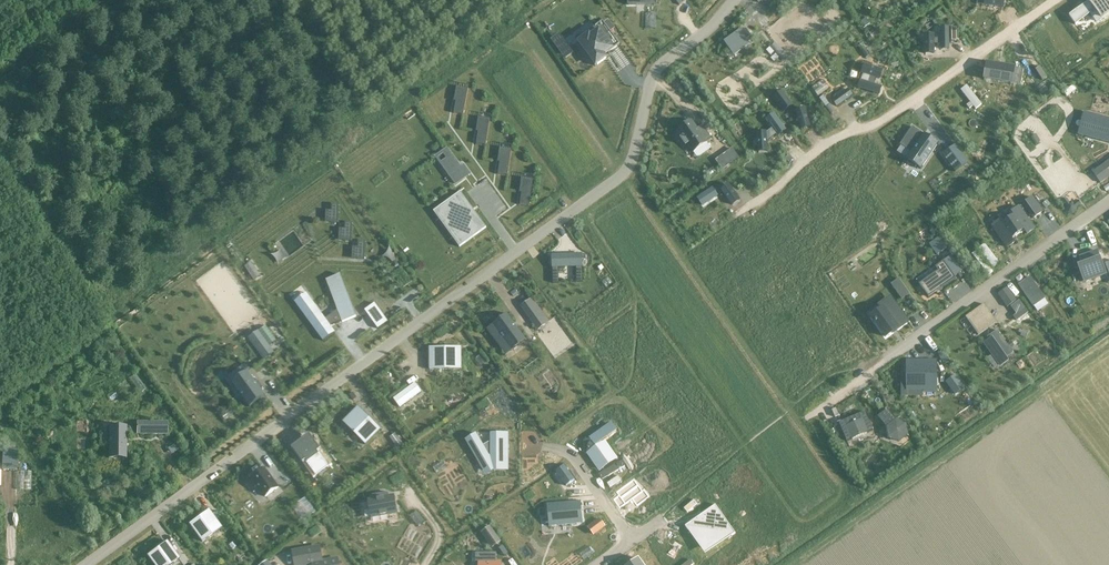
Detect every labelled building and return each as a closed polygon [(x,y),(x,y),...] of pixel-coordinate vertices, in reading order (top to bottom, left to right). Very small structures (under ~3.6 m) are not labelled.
[(1069,15),(1076,24),(1078,23),(1078,22),(1091,12),(1098,22),(1108,14),(1108,1),(1108,0),(1091,0),(1069,15)] [(648,13),(648,26),(656,26),(656,13),(648,13)] [(866,19),(861,21),(865,27),(869,24),(866,19)] [(748,32),(744,35),(740,29),(724,41),(734,55),(751,44),(746,38),(751,35),(748,32)] [(579,42),(596,65),(595,65),(596,66),(597,64),(598,65),(605,59),(605,58),(606,57),(605,55),(621,44),(620,43),(620,44),(611,32),(605,37),(599,30),(598,30),(591,36),(589,34),(589,35),(580,41),(579,42)] [(925,37),(925,56),(933,56),(934,56),(934,47),(942,47),(942,52),(942,51),(948,51),(948,52),(949,52),(948,30),(948,31),(942,31),(942,30),(942,41),(934,41),(934,37),(933,37),(925,37)] [(1041,37),(1047,49),(1060,42),(1053,30),(1041,37)] [(1029,47),(1036,58),(1044,52),(1037,41),(1029,47)] [(771,47),(762,56),(773,69),(783,60),(771,47)] [(986,63),(984,79),(1021,85),(1023,70),(986,63)] [(859,87),(859,88),(879,94),(881,88),(881,87),(874,85),(876,78),(880,79),(880,78),(882,71),(882,70),(865,65),(862,73),(871,76),(868,83),(861,81),(859,87)] [(456,101),(454,112),(464,114),(468,90),(460,88),(457,101),(456,101)] [(849,89),(832,101),(836,106),(852,95),(849,89)] [(969,117),(977,113),(965,91),(957,96),(969,117)] [(1069,91),(1060,97),(1064,103),(1073,96),(1069,91)] [(779,95),(775,98),(782,109),(787,106),(779,95)] [(820,101),(816,104),(822,114),(826,111),(820,101)] [(797,111),(796,111),(801,129),(802,129),(802,128),(810,126),(805,108),(804,108),(804,109),(797,111)] [(1084,135),(1108,142),(1108,119),(1090,114),(1084,135)] [(479,132),(477,144),(486,145),(490,121),(481,119),(480,132),(479,132)] [(691,121),(678,131),(683,137),(681,138),(686,146),(688,144),(693,152),(707,143),(705,140),(711,136),(703,125),(697,129),(691,121)] [(912,126),(900,145),(902,146),(904,143),(913,149),(907,158),(921,168),(938,144),(912,126)] [(758,133),(757,133),(759,152),(759,151),(767,151),(768,151),(766,132),(766,133),(758,133)] [(955,145),(943,154),(956,172),(968,163),(955,145)] [(732,146),(715,158),(722,168),(739,156),(732,146)] [(435,157),(446,172),(458,163),(448,148),(435,157)] [(500,163),(499,175),(508,176),(512,151),(503,150),(502,163),(500,163)] [(458,163),(446,172),(456,185),(471,174),(464,164),(461,166),(458,163)] [(710,173),(703,176),(705,182),(712,179),(710,173)] [(522,192),(520,204),(530,206),(533,181),(524,180),(523,193),(522,192)] [(730,187),(723,192),(734,207),(741,202),(730,187)] [(714,190),(699,201),(704,208),(719,197),(714,190)] [(464,243),(459,246),(460,247),(487,227),(486,227),(485,228),(459,193),(461,192),(461,191),(434,211),(439,208),(464,243)] [(1066,196),(1062,199),(1065,203),(1065,208),(1067,211),(1071,212),(1075,209),(1075,205),(1080,202),(1078,199),(1073,202),(1069,201),(1066,196)] [(1023,203),(1033,218),(1042,212),(1032,197),(1023,203)] [(332,204),(331,222),(338,223),(339,205),(332,204)] [(999,220),(992,226),(1007,248),(1015,242),(1012,238),(1024,230),(1027,234),(1034,229),(1019,207),(1011,212),(1014,215),(1002,224),(999,220)] [(345,222),(344,241),(351,241),(352,223),(345,222)] [(929,247),(936,258),(949,250),(942,239),(929,247)] [(358,241),(357,259),(365,259),(366,241),(358,241)] [(974,255),(990,276),(997,271),(981,249),(974,255)] [(576,254),(552,255),(553,267),(577,267),(577,281),(582,280),(582,266),(583,266),(582,254),(582,250),(576,250),(576,254)] [(1082,265),(1078,267),(1084,282),(1106,274),(1097,251),(1080,257),(1082,265)] [(974,256),(969,259),(984,282),(989,279),(974,256)] [(938,271),(919,284),(929,297),(941,288),(942,288),(956,278),(944,261),(935,267),(938,271)] [(300,307),(299,308),(323,341),(335,332),(330,325),(342,321),(343,322),(356,317),(340,274),(340,275),(340,277),(328,281),(327,279),(326,280),(338,310),(325,319),(311,299),(310,299),(311,300),(300,308),(300,307)] [(1030,277),(1019,285),(1028,297),(1039,290),(1030,277)] [(903,286),(896,291),(902,299),(909,294),(903,286)] [(997,295),(1004,306),(1015,298),(1007,288),(997,295)] [(540,310),(536,304),(525,312),(530,318),(540,310)] [(984,304),(966,317),(972,326),(990,313),(984,304)] [(1025,307),(1013,315),(1016,320),(1028,312),(1025,307)] [(884,308),(871,317),(886,337),(908,322),(899,309),(889,315),(884,308)] [(990,313),(972,326),(979,335),(997,322),(990,313)] [(487,328),(486,329),(493,338),(500,334),(511,349),(525,339),(526,341),(527,340),(507,314),(507,315),(487,329),(487,328)] [(375,322),(379,328),(388,321),(384,316),(375,322)] [(549,322),(544,316),(534,323),(538,330),(549,322)] [(992,339),(985,344),(1000,365),(1007,360),(1006,358),(1013,353),(997,330),(990,335),(992,339)] [(266,342),(257,348),(265,359),(274,353),(266,342)] [(430,369),(461,369),(461,347),(461,348),(430,348),(430,347),(430,370),(430,369)] [(907,361),(907,390),(923,390),(923,392),(933,392),(933,390),(936,390),(936,361),(907,361)] [(231,382),(250,407),(266,395),(248,370),(231,382)] [(677,373),(664,379),(667,385),(668,387),(681,381),(677,373)] [(664,379),(652,385),(655,391),(667,385),(664,379)] [(959,381),(950,387),(955,395),(964,388),(959,381)] [(403,395),(400,390),(385,400),(388,405),(403,395)] [(389,405),(395,415),(418,401),(412,390),(389,405)] [(821,411),(825,416),(835,410),(831,404),(821,411)] [(225,413),(222,416),(224,420),(228,417),(229,418),(238,411),(234,406),(225,413)] [(359,407),(343,422),(365,445),(381,429),(359,407)] [(506,407),(500,412),(514,430),(520,425),(506,407)] [(888,410),(878,417),(887,429),(889,439),(899,443),(908,436),(906,425),(897,421),(888,410)] [(864,412),(838,423),(846,442),(872,431),(864,412)] [(143,434),(168,434),(168,423),(143,423),(143,434)] [(590,439),(587,452),(600,470),(616,458),(604,441),(617,432),(611,423),(590,439)] [(109,426),(108,459),(109,459),(109,456),(126,456),(126,459),(127,426),(126,426),(109,426)] [(395,433),(390,437),(398,448),(403,444),(395,433)] [(476,433),(466,439),(483,470),(489,466),(507,466),(507,459),(505,458),(507,454),(508,454),(508,433),(491,433),(491,441),(483,446),(476,433)] [(307,438),(295,446),(313,471),(325,462),(307,438)] [(2,452),(1,468),(17,469),(17,453),(17,452),(2,452)] [(521,455),(522,470),(535,470),(535,455),(521,455)] [(564,466),(556,471),(566,486),(575,480),(564,466)] [(278,488),(264,469),(252,478),(266,497),(278,488)] [(619,496),(614,499),(620,508),(633,499),(637,505),(649,497),(645,490),(643,492),(634,479),(616,492),(619,496)] [(374,499),(369,500),(372,517),(397,513),(394,496),(388,497),(387,493),(373,495),(374,499)] [(290,510),(299,527),(314,519),(305,501),(290,510)] [(581,501),(547,504),(549,526),(583,523),(581,501)] [(699,520),(685,526),(688,530),(692,535),(695,533),(706,550),(730,533),(732,536),(736,533),(733,530),(730,532),(719,516),(722,514),(715,505),(714,506),(715,507),(703,516),(704,517),(699,520)] [(208,510),(189,524),(202,542),(202,541),(221,528),(208,510)] [(489,527),(483,531),(494,547),(500,542),(489,527)] [(179,559),(166,541),(147,555),(154,564),(170,564),(179,559)] [(292,552),(295,564),(306,564),(313,564),(339,564),(338,559),(323,561),(320,547),(292,552)] [(476,552),(476,561),(480,561),(480,564),(502,564),(502,561),(498,561),(498,552),(476,552)]
